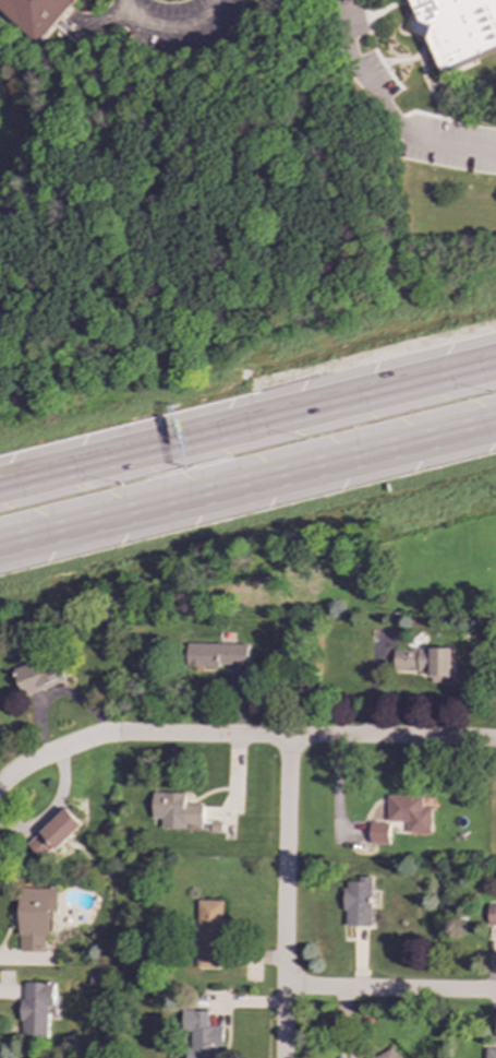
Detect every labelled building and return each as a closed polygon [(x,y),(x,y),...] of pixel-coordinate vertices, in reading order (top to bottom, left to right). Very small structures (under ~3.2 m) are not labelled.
[(39,41),(41,41),(76,0),(0,0),(0,10),(39,41)] [(414,11),(409,13),(403,29),(428,38),(440,70),(495,50),(495,0),(410,0),(414,11)] [(247,644),(186,643),(185,666),(247,667),(247,644)] [(450,649),(392,649),(394,670),(431,670),(431,683),(450,683),(450,649)] [(68,681),(58,654),(13,669),(23,697),(68,681)] [(184,793),(152,792),(150,819),(160,819),(160,829),(185,830),(185,824),(203,824),(203,805),(184,804),(184,793)] [(430,809),(422,809),(422,795),(386,796),(386,822),(406,821),(406,833),(431,833),(430,809)] [(43,860),(82,824),(66,807),(27,844),(43,860)] [(388,844),(388,823),(368,822),(368,844),(388,844)] [(372,927),(372,877),(358,877),(358,882),(346,881),(344,926),(372,927)] [(58,888),(19,888),(20,952),(46,952),(45,936),(52,936),(51,911),(58,911),(58,888)] [(195,968),(219,968),(221,901),(197,900),(195,968)] [(487,904),(487,926),(495,926),(495,904),(487,904)] [(22,1038),(49,1038),(49,1007),(55,1007),(55,983),(22,983),(22,1038)] [(216,1047),(221,1047),(221,1026),(207,1026),(207,1011),(181,1011),(181,1031),(185,1031),(185,1057),(216,1057),(216,1047)] [(392,1046),(371,1057),(398,1057),(392,1046)] [(486,1048),(486,1057),(495,1057),(495,1048),(486,1048)]
